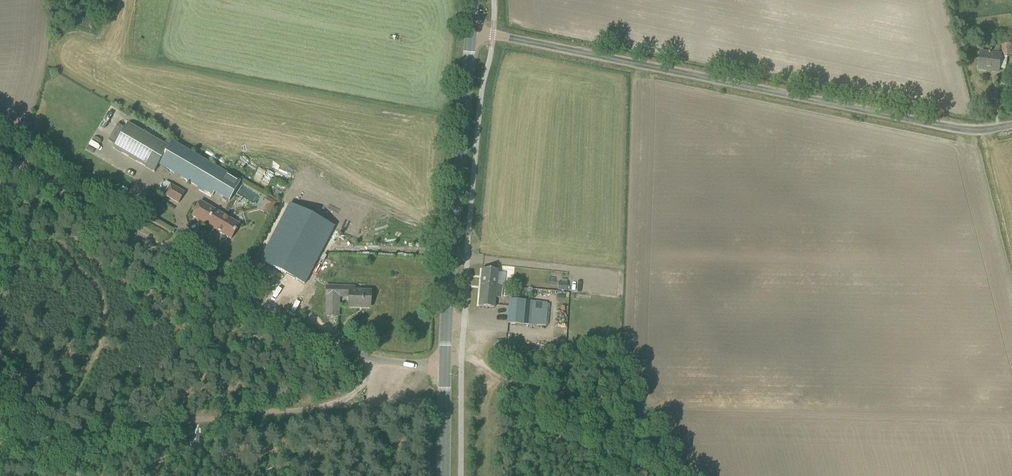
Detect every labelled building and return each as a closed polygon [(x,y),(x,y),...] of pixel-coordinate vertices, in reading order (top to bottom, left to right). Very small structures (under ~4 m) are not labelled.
[(1011,43),(1001,45),(1003,57),(1011,56),(1011,50),(1011,43)] [(993,44),(992,55),(981,53),(978,69),(998,72),(1001,56),(998,56),(999,46),(993,44)] [(125,128),(117,124),(108,139),(116,144),(113,149),(154,172),(158,164),(212,196),(214,193),(229,201),(240,182),(171,141),(168,147),(128,123),(125,128)] [(159,193),(181,203),(186,191),(165,181),(159,193)] [(191,216),(231,239),(240,225),(200,201),(191,216)] [(289,204),(259,261),(303,284),(333,227),(289,204)] [(497,285),(498,270),(482,268),(478,306),(494,308),(495,297),(499,297),(500,286),(497,285)] [(566,291),(567,283),(558,282),(557,290),(566,291)] [(370,307),(370,292),(354,291),(354,287),(326,286),(325,296),(327,296),(326,316),(338,316),(339,297),(349,297),(348,307),(370,307)] [(532,301),(509,299),(507,323),(530,325),(532,301)]
